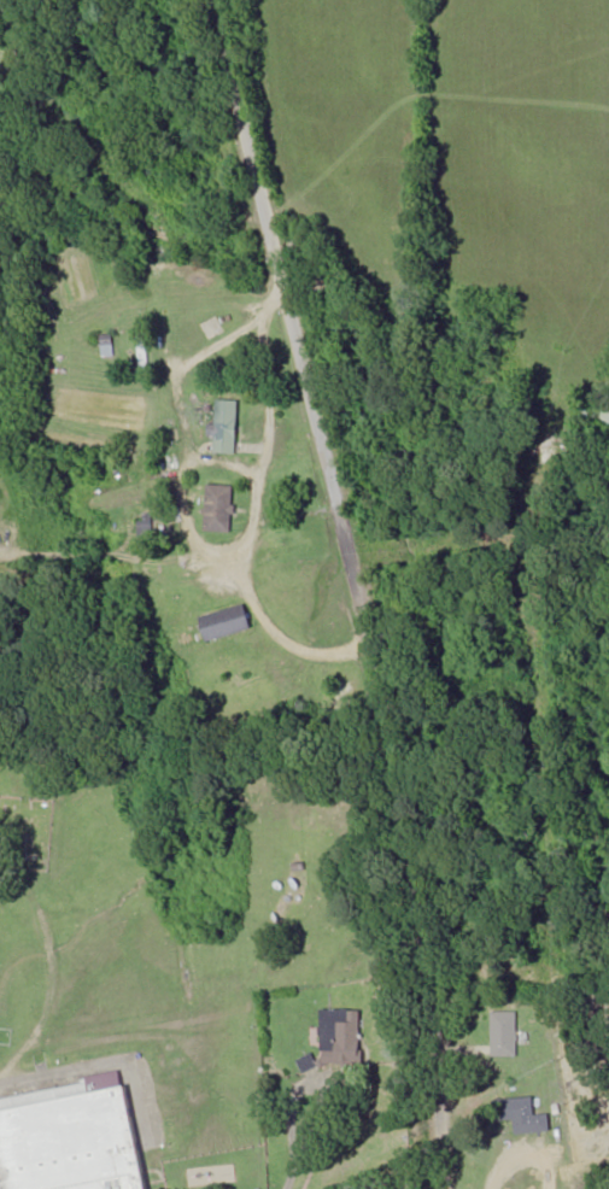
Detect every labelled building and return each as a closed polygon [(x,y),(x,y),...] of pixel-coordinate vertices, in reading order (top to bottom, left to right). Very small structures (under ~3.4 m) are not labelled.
[(216,427),(214,427),(212,455),(237,456),(239,402),(217,401),(216,427)] [(233,487),(206,487),(206,534),(233,534),(233,487)] [(252,631),(244,606),(200,619),(208,644),(252,631)] [(356,1012),(363,1012),(363,1027),(359,1027),(358,1060),(336,1060),(336,1043),(340,1043),(340,1024),(356,1024),(356,1012)] [(493,1059),(518,1059),(518,1014),(493,1014),(493,1059)] [(6,1188),(0,1158),(0,1100),(89,1080),(87,1074),(122,1067),(149,1188),(6,1188)] [(497,1123),(515,1122),(516,1137),(551,1135),(550,1117),(535,1118),(534,1100),(495,1102),(497,1123)]
